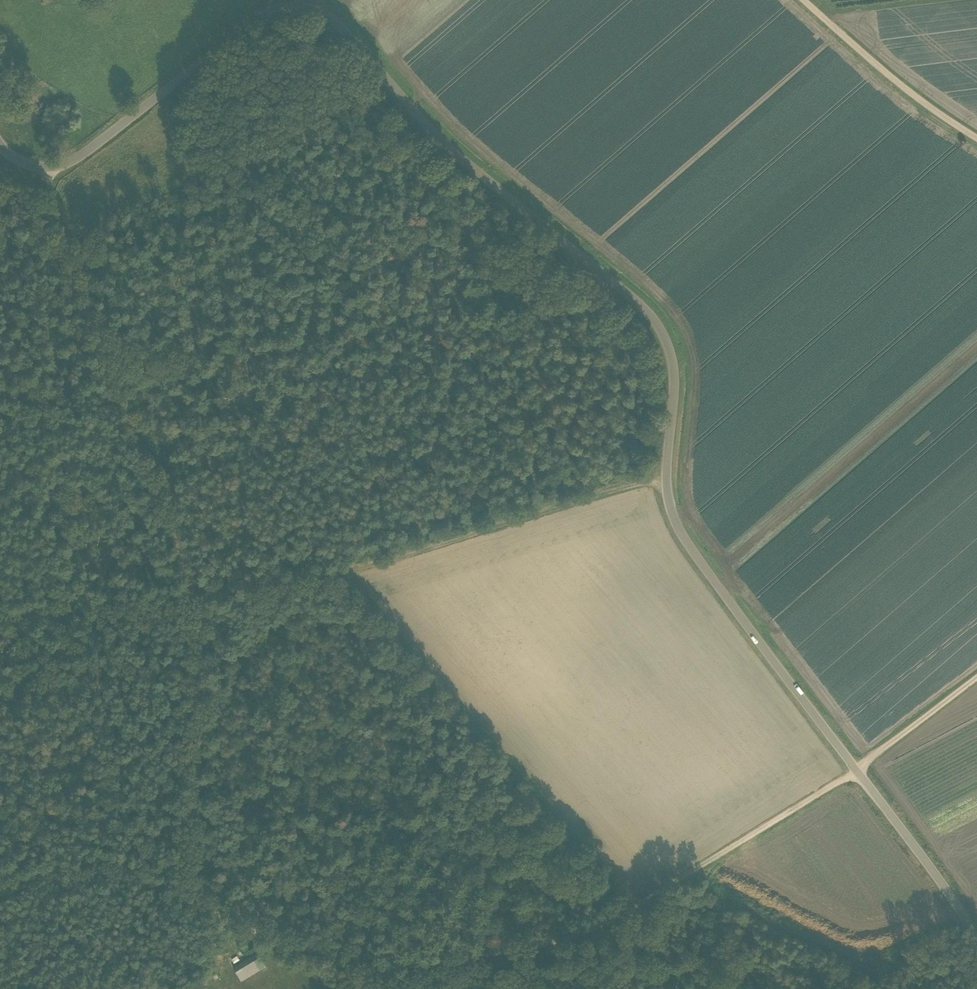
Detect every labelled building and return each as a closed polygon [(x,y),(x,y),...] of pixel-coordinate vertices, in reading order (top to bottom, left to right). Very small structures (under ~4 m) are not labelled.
[(233,967),(236,971),(242,981),(266,967),(258,953),(233,967)]
